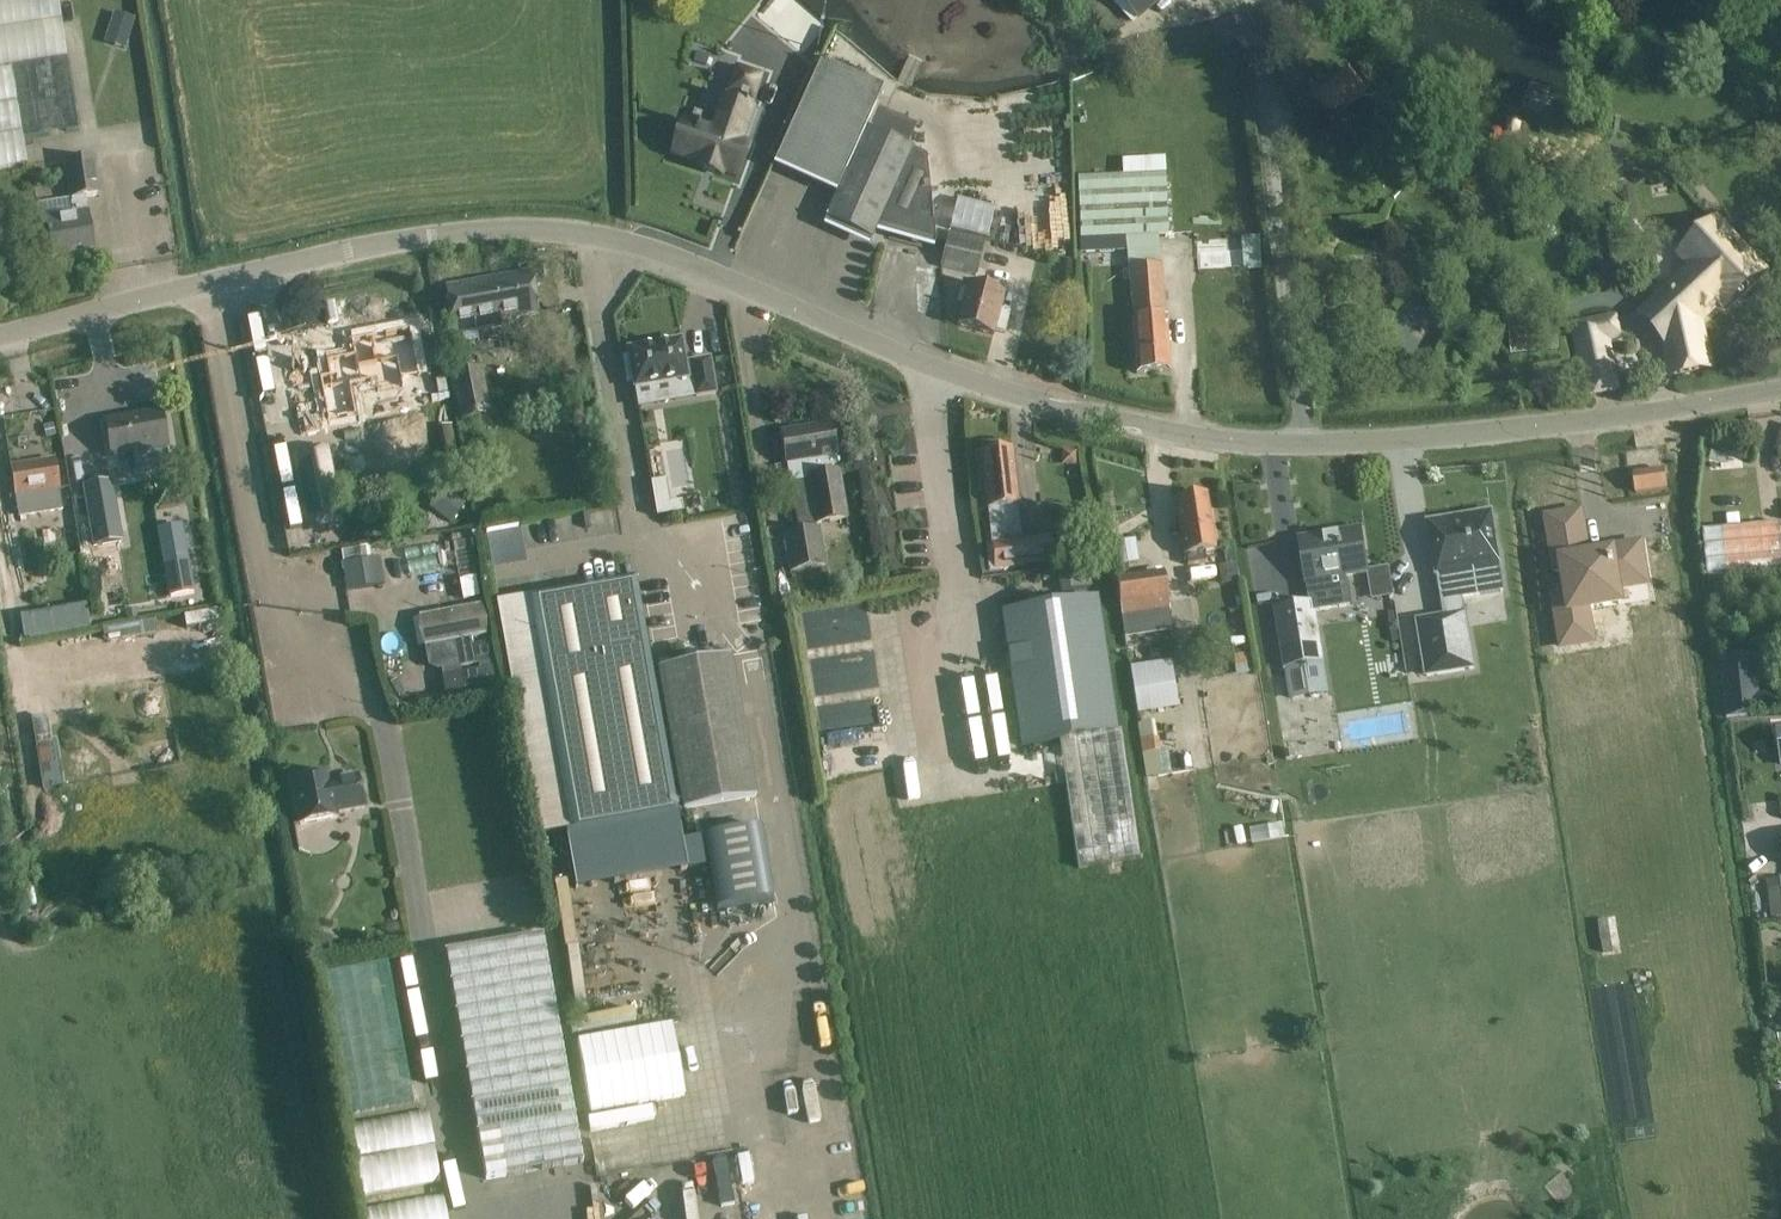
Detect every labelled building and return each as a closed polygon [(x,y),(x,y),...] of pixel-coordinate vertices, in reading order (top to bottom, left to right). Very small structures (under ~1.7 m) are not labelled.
[(67,56),(58,0),(0,0),(0,66),(67,56)] [(1161,0),(1118,0),(1138,21),(1161,0)] [(114,12),(104,42),(126,49),(135,19),(114,12)] [(790,48),(778,67),(795,78),(806,58),(790,48)] [(933,218),(926,158),(907,149),(916,129),(873,109),(881,89),(822,61),(783,147),(846,176),(827,219),(871,239),(878,225),(935,242),(933,218)] [(0,68),(0,172),(28,168),(11,66),(0,68)] [(1349,67),(1307,98),(1324,121),(1346,104),(1349,107),(1368,92),(1349,67)] [(681,119),(668,156),(693,164),(692,168),(723,178),(724,175),(738,180),(750,144),(740,140),(752,105),(723,95),(711,129),(681,119)] [(963,110),(963,125),(982,126),(983,111),(963,110)] [(73,215),(45,219),(51,255),(95,248),(86,197),(100,194),(94,157),(66,161),(72,203),(71,203),(73,215)] [(1077,177),(1080,239),(1167,235),(1164,173),(1077,177)] [(1616,179),(1596,182),(1598,196),(1618,193),(1616,179)] [(958,198),(950,228),(988,238),(995,207),(958,198)] [(1644,315),(1667,339),(1674,375),(1707,368),(1697,320),(1756,266),(1718,225),(1684,256),(1695,268),(1644,315)] [(976,275),(981,254),(984,242),(950,234),(942,267),(976,275)] [(1261,237),(1243,239),(1245,270),(1263,269),(1261,237)] [(1156,266),(1129,267),(1137,373),(1170,371),(1164,287),(1158,288),(1156,266)] [(445,287),(450,310),(454,335),(459,334),(461,345),(479,342),(477,331),(506,326),(504,317),(539,311),(532,271),(445,287)] [(958,325),(994,334),(995,330),(1005,333),(1010,312),(1000,309),(1004,294),(968,284),(958,325)] [(1614,314),(1573,324),(1578,345),(1589,396),(1617,390),(1606,338),(1618,336),(1614,314)] [(1542,338),(1541,325),(1509,327),(1511,355),(1559,351),(1558,337),(1542,338)] [(405,389),(394,391),(391,392),(388,376),(414,372),(408,337),(354,347),(360,382),(373,380),(384,439),(413,434),(405,389)] [(685,370),(680,341),(629,350),(636,386),(655,383),(658,402),(714,392),(708,360),(691,363),(692,369),(685,370)] [(453,375),(460,420),(490,415),(483,370),(453,375)] [(106,421),(110,444),(112,455),(131,452),(135,475),(171,469),(168,445),(161,411),(106,421)] [(848,520),(831,423),(781,432),(787,465),(788,465),(791,482),(807,479),(815,526),(848,520)] [(452,425),(438,428),(445,467),(459,464),(452,425)] [(308,525),(338,520),(329,449),(296,455),(308,525)] [(1025,567),(1022,541),(1012,449),(981,453),(992,547),(986,547),(988,570),(1025,567)] [(1062,451),(1061,466),(1076,467),(1076,451),(1062,451)] [(55,461),(11,468),(16,495),(59,488),(55,461)] [(1668,489),(1665,471),(1634,475),(1636,494),(1668,489)] [(669,504),(666,481),(652,483),(657,515),(682,512),(681,502),(669,504)] [(111,483),(84,488),(94,545),(122,540),(111,483)] [(1175,499),(1179,523),(1186,566),(1207,563),(1205,553),(1216,551),(1206,494),(1175,499)] [(1581,528),(1567,530),(1571,557),(1585,555),(1583,543),(1611,539),(1606,499),(1577,503),(1581,528)] [(1444,616),(1416,621),(1426,679),(1477,670),(1467,612),(1465,613),(1462,599),(1480,596),(1476,571),(1503,567),(1493,510),(1426,522),(1436,578),(1438,578),(1444,616)] [(192,513),(176,516),(184,557),(200,554),(192,513)] [(1704,532),(1708,578),(1780,570),(1780,536),(1780,524),(1704,532)] [(819,528),(784,536),(791,574),(825,566),(819,528)] [(1360,530),(1300,540),(1307,583),(1368,572),(1367,572),(1360,530)] [(1135,538),(1112,542),(1116,565),(1128,563),(1139,561),(1135,538)] [(346,590),(384,583),(379,557),(342,563),(346,590)] [(1389,568),(1367,572),(1368,572),(1372,600),(1395,596),(1389,568)] [(1089,570),(1059,573),(1059,578),(1061,593),(1091,589),(1090,575),(1089,570)] [(1117,583),(1125,636),(1142,633),(1172,628),(1163,574),(1121,582),(1117,583)] [(1735,577),(1714,581),(1718,609),(1740,605),(1735,577)] [(571,831),(677,812),(684,811),(663,692),(659,669),(652,670),(636,578),(530,597),(571,831)] [(1117,732),(1099,600),(1026,609),(1002,613),(1022,746),(1117,732)] [(1277,609),(1287,669),(1323,664),(1313,603),(1277,609)] [(85,604),(18,611),(20,635),(87,628),(85,604)] [(460,667),(475,664),(492,661),(489,644),(472,647),(471,638),(486,635),(480,606),(419,617),(425,646),(455,641),(460,667)] [(1253,653),(1234,656),(1237,675),(1256,672),(1253,653)] [(659,669),(663,692),(684,811),(684,812),(756,799),(731,656),(659,669)] [(1757,657),(1720,660),(1725,719),(1762,715),(1757,657)] [(1177,708),(1174,687),(1170,661),(1131,667),(1138,715),(1177,708)] [(479,670),(442,676),(445,695),(499,686),(496,667),(492,668),(479,670)] [(43,715),(31,717),(43,790),(64,786),(56,739),(51,740),(48,719),(43,715)] [(1142,740),(1146,776),(1162,774),(1158,751),(1160,751),(1159,738),(1142,740)] [(1079,867),(1140,858),(1124,745),(1092,749),(1095,764),(1065,768),(1079,867)] [(292,779),(300,824),(337,818),(336,812),(364,807),(359,776),(330,781),(329,773),(292,779)] [(761,825),(703,836),(716,908),(774,898),(761,825)] [(1780,919),(1780,891),(1769,893),(1772,920),(1780,919)] [(446,953),(485,1181),(582,1164),(543,936),(446,953)] [(1770,992),(1780,1062),(1780,990),(1770,992)] [(672,1024),(578,1041),(591,1112),(684,1095),(672,1024)] [(433,1113),(346,1122),(353,1193),(441,1184),(433,1113)] [(1541,1183),(1557,1205),(1577,1190),(1562,1169),(1541,1183)] [(359,1218),(451,1218),(448,1196),(358,1207),(359,1218)]
